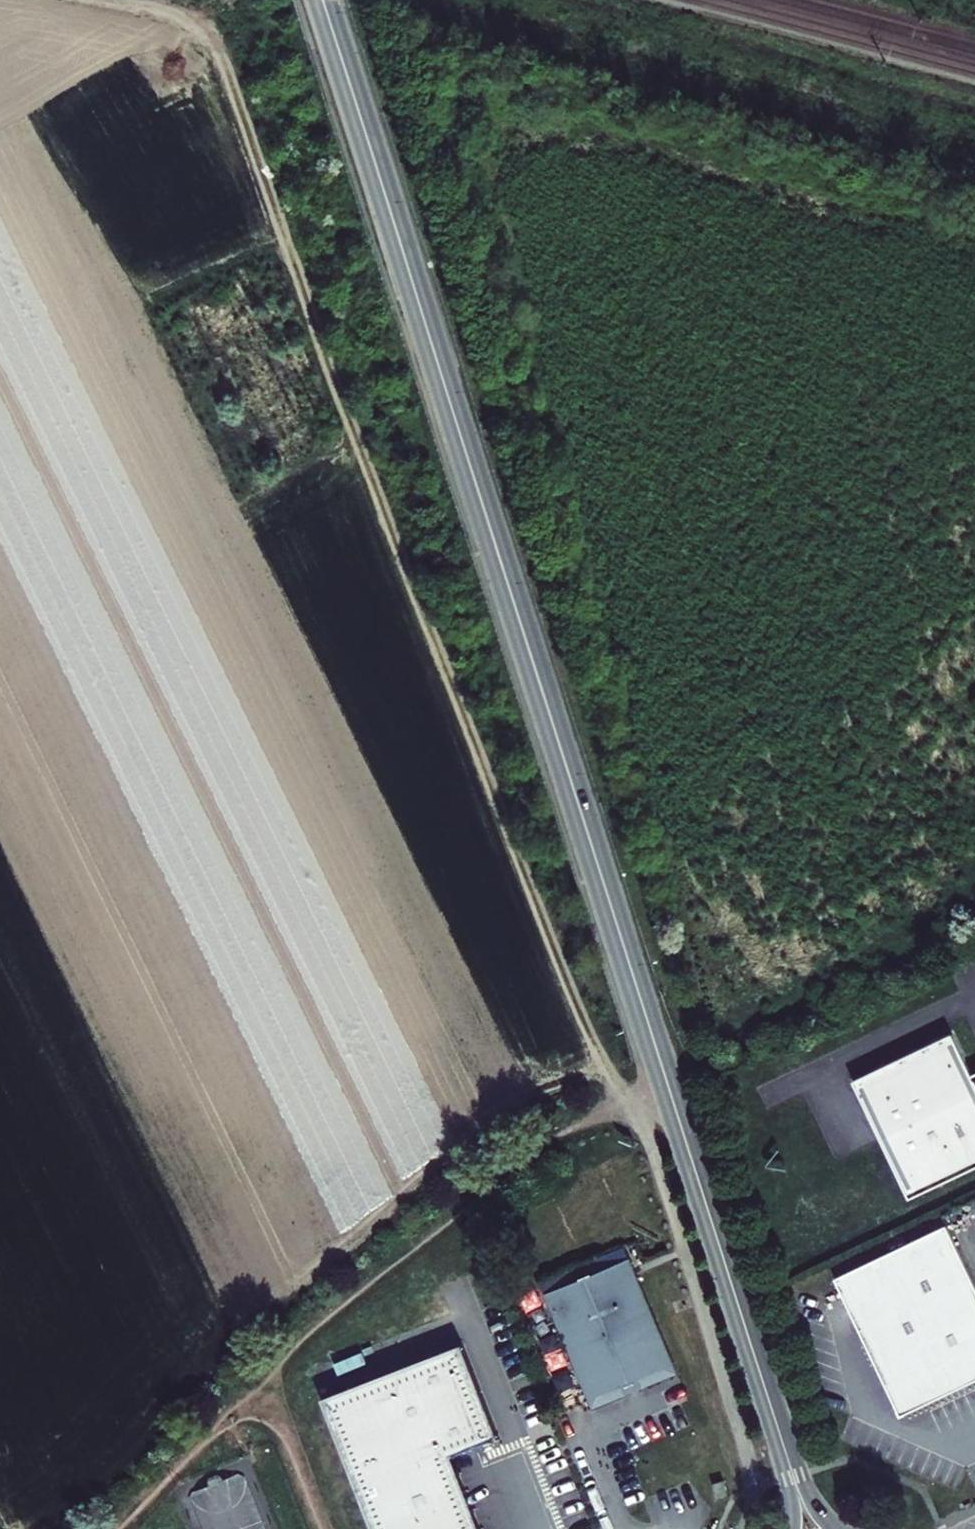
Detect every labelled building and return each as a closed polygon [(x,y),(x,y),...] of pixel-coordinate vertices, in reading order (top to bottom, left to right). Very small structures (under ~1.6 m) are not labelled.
[(853,1080),(881,1139),(908,1196),(974,1164),(974,1077),(954,1032),(853,1080)] [(949,1224),(836,1277),(841,1287),(901,1416),(920,1406),(974,1381),(974,1280),(949,1224)] [(633,1260),(548,1292),(593,1407),(677,1374),(638,1273),(633,1260)] [(324,1399),(375,1528),(484,1528),(470,1493),(456,1456),(502,1438),(465,1344),(324,1399)] [(717,1499),(728,1495),(723,1481),(712,1484),(717,1499)]
